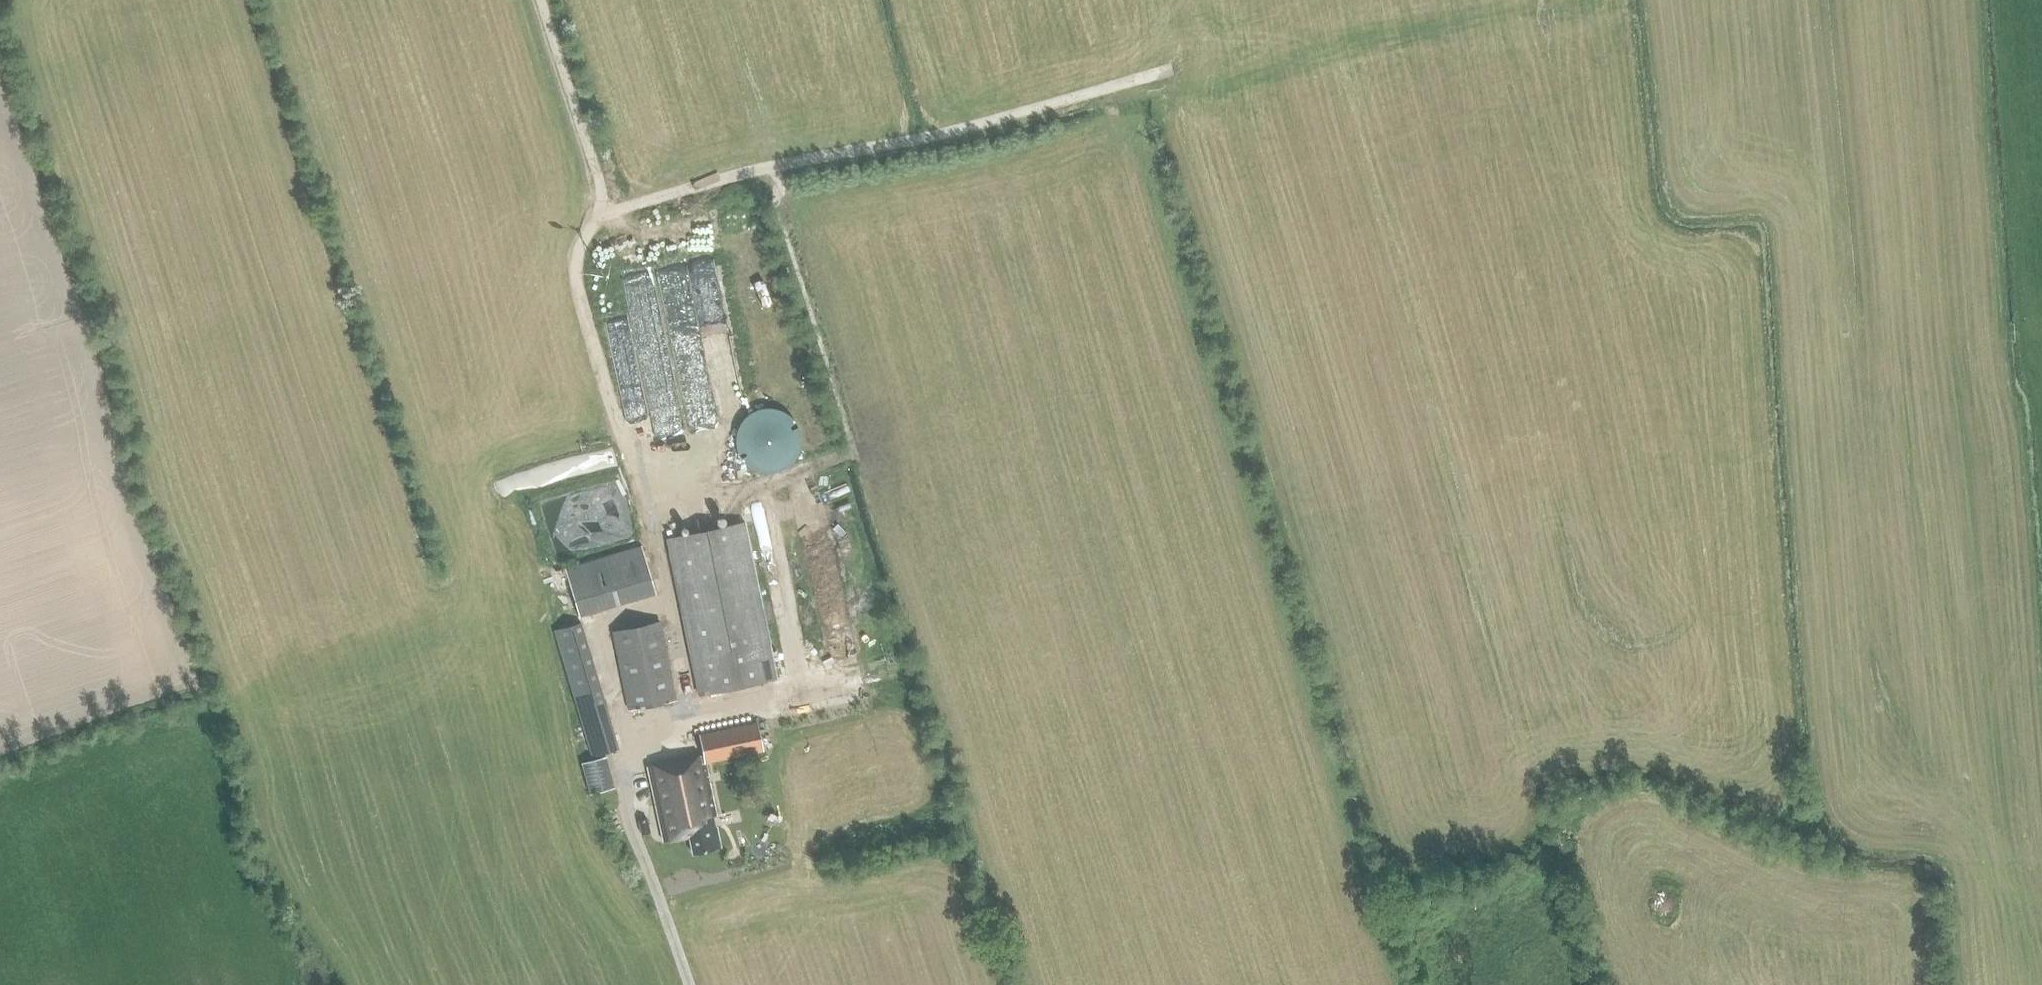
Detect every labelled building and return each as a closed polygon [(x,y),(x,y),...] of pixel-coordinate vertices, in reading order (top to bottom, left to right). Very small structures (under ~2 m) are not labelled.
[(719,271),(694,273),(695,291),(721,289),(719,271)] [(628,281),(629,288),(656,284),(655,277),(628,281)] [(800,409),(744,411),(746,447),(751,447),(751,468),(802,466),(800,409)] [(699,695),(776,679),(744,522),(667,538),(699,695)] [(660,592),(646,543),(570,564),(583,613),(660,592)] [(628,711),(677,701),(660,621),(612,631),(628,711)] [(603,698),(580,622),(552,631),(590,757),(623,747),(608,697),(603,698)] [(756,723),(698,734),(703,757),(704,756),(705,762),(762,751),(756,723)] [(614,788),(606,756),(581,762),(589,794),(614,788)] [(703,757),(651,767),(659,805),(658,805),(664,840),(689,836),(692,853),(720,847),(716,828),(713,826),(712,820),(714,818),(714,816),(716,816),(713,800),(711,799),(710,796),(712,794),(710,784),(707,783),(707,780),(709,778),(705,762),(704,756),(703,757)] [(650,832),(647,819),(637,821),(640,834),(650,832)]
